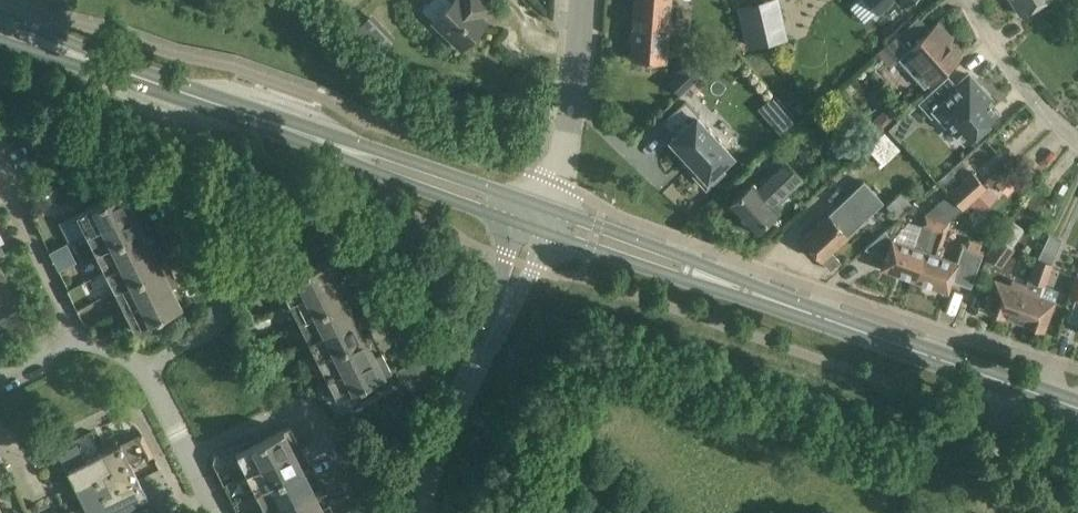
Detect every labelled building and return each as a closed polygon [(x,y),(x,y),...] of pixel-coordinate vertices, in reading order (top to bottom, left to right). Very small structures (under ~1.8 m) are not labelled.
[(448,5),(432,21),(460,49),(465,44),(469,43),(477,36),(477,32),(482,26),(476,21),(490,6),(483,0),(453,0),(448,5)] [(671,0),(634,0),(629,59),(666,62),(671,0)] [(741,7),(747,33),(781,25),(775,0),(769,0),(741,7)] [(879,12),(892,0),(867,0),(879,12)] [(1020,14),(1044,0),(1011,0),(1020,14)] [(378,54),(382,50),(392,41),(369,17),(355,31),(378,54)] [(891,39),(877,52),(888,65),(897,57),(898,59),(899,58),(924,86),(928,82),(929,83),(932,81),(960,56),(947,42),(952,38),(938,22),(929,29),(923,36),(911,22),(899,33),(893,38),(891,39)] [(713,65),(701,52),(693,60),(690,57),(674,72),(677,75),(668,83),(680,96),(713,65)] [(948,75),(918,102),(931,117),(936,113),(946,123),(947,122),(964,141),(976,130),(979,128),(981,130),(991,120),(1000,112),(988,99),(990,97),(982,89),(969,74),(957,85),(948,75)] [(719,168),(732,156),(695,119),(697,117),(683,103),(660,124),(673,137),(667,142),(691,165),(687,169),(706,188),(723,172),(719,168)] [(886,109),(872,122),(881,132),(895,119),(886,109)] [(794,122),(787,114),(773,126),(780,134),(794,122)] [(868,143),(877,136),(865,122),(856,129),(868,143)] [(906,134),(896,122),(888,128),(899,140),(906,134)] [(883,165),(901,148),(885,130),(867,147),(883,165)] [(774,207),(804,181),(781,157),(751,187),(749,185),(747,187),(729,204),(755,232),(777,211),(774,207)] [(80,176),(84,184),(104,175),(99,166),(99,165),(79,175),(80,176)] [(1006,170),(995,182),(1007,194),(1018,182),(1006,170)] [(948,193),(924,214),(936,218),(946,221),(961,208),(962,208),(986,188),(972,171),(948,193)] [(840,261),(834,255),(831,251),(883,203),(864,181),(818,224),(801,239),(830,269),(840,261)] [(85,232),(132,209),(130,204),(137,200),(130,188),(131,188),(130,186),(76,214),(85,232)] [(988,186),(986,188),(962,208),(966,213),(972,207),(981,214),(998,197),(988,186)] [(900,192),(886,205),(897,217),(911,204),(900,192)] [(96,253),(150,225),(149,225),(143,212),(136,216),(133,210),(139,207),(139,206),(132,209),(85,232),(96,253)] [(885,229),(863,248),(885,256),(881,268),(914,280),(936,218),(924,214),(913,245),(892,238),(885,229)] [(914,280),(947,291),(951,280),(958,262),(941,256),(944,247),(942,246),(950,222),(936,218),(914,280)] [(1001,267),(1014,249),(1011,246),(1024,230),(1012,222),(1000,238),(998,237),(985,256),(1001,267)] [(105,271),(151,247),(149,242),(156,238),(150,226),(150,225),(96,253),(105,271)] [(958,262),(951,280),(971,287),(983,253),(978,251),(981,243),(969,239),(966,247),(964,246),(958,262)] [(114,290),(169,263),(168,263),(162,250),(155,254),(152,248),(158,245),(158,244),(151,247),(105,271),(114,290)] [(289,302),(335,278),(333,273),(340,269),(334,257),(334,255),(279,283),(289,302)] [(1026,284),(1013,319),(1044,330),(1055,300),(1039,294),(1042,285),(1045,286),(1053,263),(1037,257),(1029,278),(1028,277),(1026,284)] [(124,309),(177,283),(177,282),(170,285),(168,280),(175,276),(169,264),(169,263),(114,290),(124,309)] [(298,321),(352,294),(346,281),(339,285),(336,279),(342,276),(342,275),(335,278),(289,302),(298,321)] [(1069,297),(1077,300),(1077,276),(1077,275),(1069,297)] [(991,288),(984,309),(1013,319),(1026,284),(1011,278),(1009,285),(995,279),(993,284),(991,288)] [(177,283),(124,309),(134,329),(188,302),(188,301),(187,301),(181,288),(174,292),(171,286),(177,283)] [(308,340),(361,313),(355,316),(352,311),(359,307),(353,295),(353,294),(352,294),(298,321),(308,340)] [(6,317),(17,341),(34,333),(22,309),(6,317)] [(317,359),(372,332),(371,332),(365,319),(358,323),(355,317),(362,314),(361,313),(308,340),(317,359)] [(17,341),(6,317),(0,320),(0,342),(3,348),(17,341)] [(327,378),(380,352),(380,351),(374,355),(371,349),(378,345),(372,333),(372,332),(317,359),(327,378)] [(380,352),(327,378),(337,398),(391,371),(391,370),(390,370),(384,357),(377,361),(374,355),(381,352),(380,352)] [(245,473),(292,449),(289,444),(297,440),(290,428),(291,427),(290,426),(236,453),(245,473)] [(120,488),(138,479),(130,462),(147,453),(138,435),(102,452),(111,471),(103,475),(108,484),(116,480),(120,488)] [(111,471),(102,452),(85,461),(77,443),(58,453),(76,488),(94,479),(99,489),(108,484),(103,475),(111,471)] [(254,491),(308,464),(303,452),(295,456),(293,450),(299,447),(298,446),(292,449),(245,473),(254,491)] [(9,471),(3,460),(0,461),(0,475),(9,471)] [(264,510),(311,487),(308,482),(316,478),(309,466),(310,465),(309,464),(308,464),(254,491),(264,510)] [(108,484),(99,489),(94,479),(76,488),(84,505),(68,512),(112,512),(103,496),(112,493),(108,484)] [(112,512),(115,512),(128,506),(132,512),(155,512),(138,479),(120,488),(116,480),(108,484),(112,493),(103,496),(112,512)] [(328,502),(322,490),(315,494),(312,488),(318,485),(318,484),(311,487),(264,510),(266,512),(306,512),(328,502)] [(329,504),(329,503),(328,502),(328,503),(328,502),(306,512),(333,512),(329,504)]
